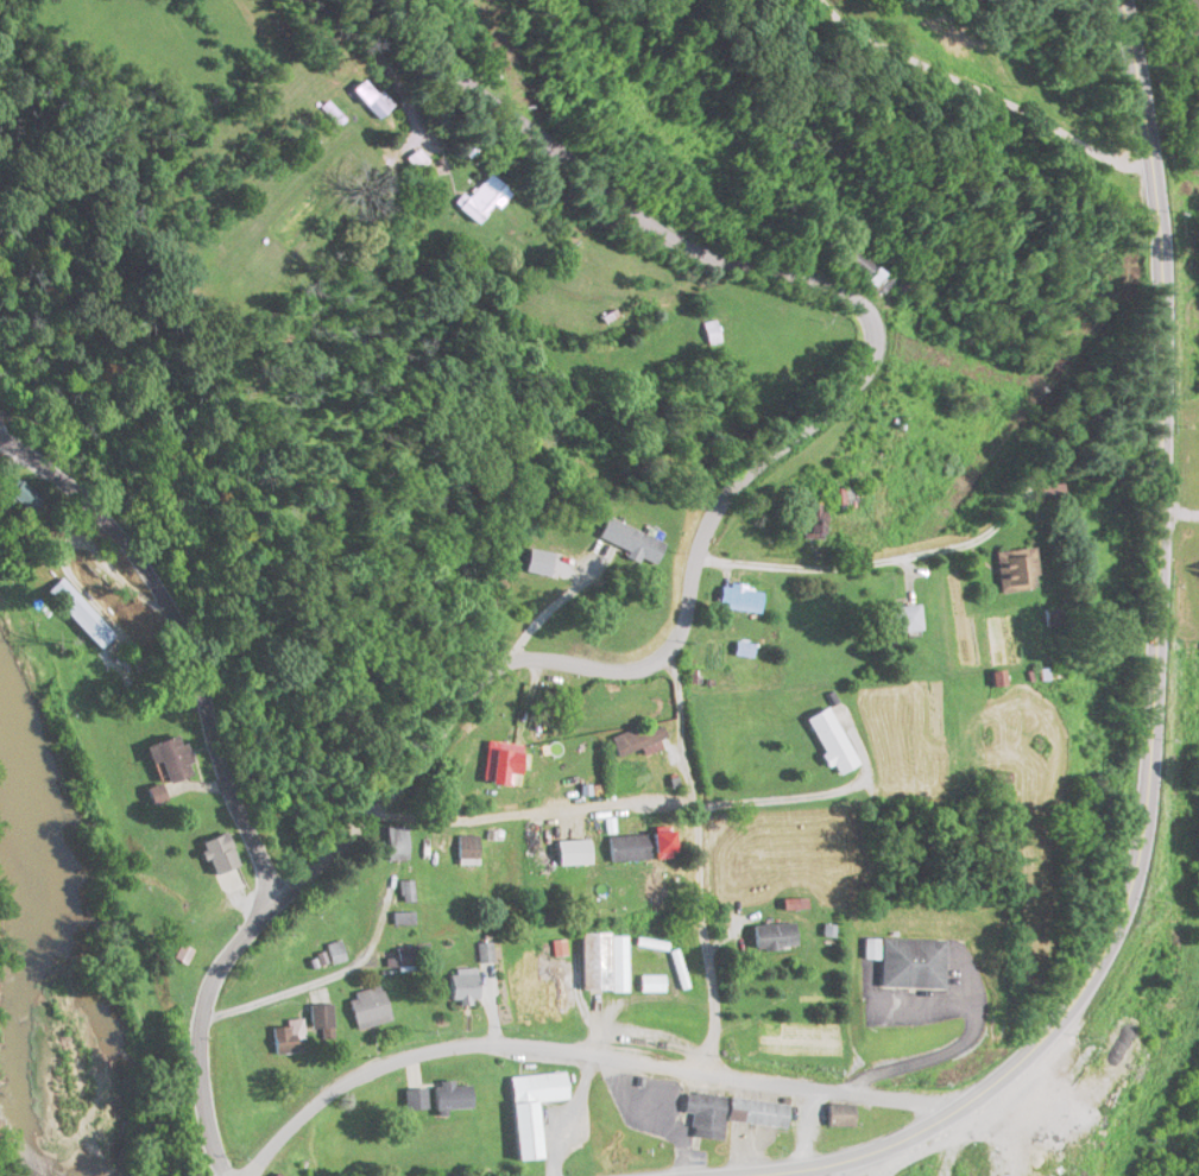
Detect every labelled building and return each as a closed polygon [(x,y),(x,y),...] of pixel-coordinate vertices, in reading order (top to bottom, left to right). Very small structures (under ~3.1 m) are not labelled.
[(395,108),(384,92),(378,96),(367,81),(354,90),(377,122),(395,108)] [(320,109),(336,129),(345,122),(329,102),(320,109)] [(417,170),(428,161),(419,151),(409,160),(417,170)] [(468,199),(464,195),(455,205),(481,228),(512,193),(491,174),(468,199)] [(885,296),(894,282),(855,254),(845,267),(885,296)] [(722,345),(719,323),(705,325),(708,347),(722,345)] [(36,514),(46,499),(21,484),(12,499),(36,514)] [(834,491),(834,507),(857,507),(857,491),(834,491)] [(803,540),(825,540),(825,505),(803,505),(803,540)] [(656,567),(666,545),(608,520),(599,542),(656,567)] [(1036,549),(996,554),(1001,596),(1041,591),(1036,549)] [(47,595),(101,652),(117,638),(62,581),(47,595)] [(756,619),(765,597),(728,582),(719,603),(756,619)] [(921,634),(921,608),(893,608),(893,634),(921,634)] [(859,768),(829,709),(807,720),(836,779),(859,768)] [(668,742),(663,729),(638,738),(636,731),(611,740),(619,760),(668,742)] [(155,773),(163,771),(167,785),(195,778),(184,738),(148,748),(155,773)] [(523,751),(493,751),(493,788),(513,788),(513,777),(523,777),(523,751)] [(1013,777),(996,777),(996,785),(1013,785),(1013,777)] [(408,830),(387,830),(387,862),(408,862),(408,830)] [(654,862),(677,862),(676,835),(653,836),(654,862)] [(608,841),(611,866),(652,862),(649,837),(608,841)] [(239,867),(228,840),(204,850),(216,877),(239,867)] [(394,916),(395,925),(414,924),(414,916),(394,916)] [(754,928),(755,953),(797,952),(797,927),(754,928)] [(583,994),(629,994),(628,936),(583,937),(583,994)] [(881,942),(881,991),(945,991),(945,942),(881,942)] [(452,1004),(480,1004),(480,971),(452,971),(452,1004)] [(640,978),(640,996),(664,996),(664,978),(640,978)] [(358,1033),(392,1023),(381,988),(347,999),(358,1033)] [(334,1042),(333,1007),(311,1008),(312,1042),(334,1042)] [(285,1022),(285,1029),(274,1029),(274,1057),(304,1057),(304,1022),(285,1022)] [(510,1079),(517,1164),(544,1162),(539,1105),(569,1103),(566,1074),(510,1079)] [(427,1085),(398,1086),(398,1114),(428,1113),(427,1085)] [(724,1142),(726,1124),(788,1130),(791,1105),(686,1095),(684,1115),(694,1116),(692,1139),(724,1142)] [(856,1128),(856,1107),(828,1107),(828,1128),(856,1128)]
